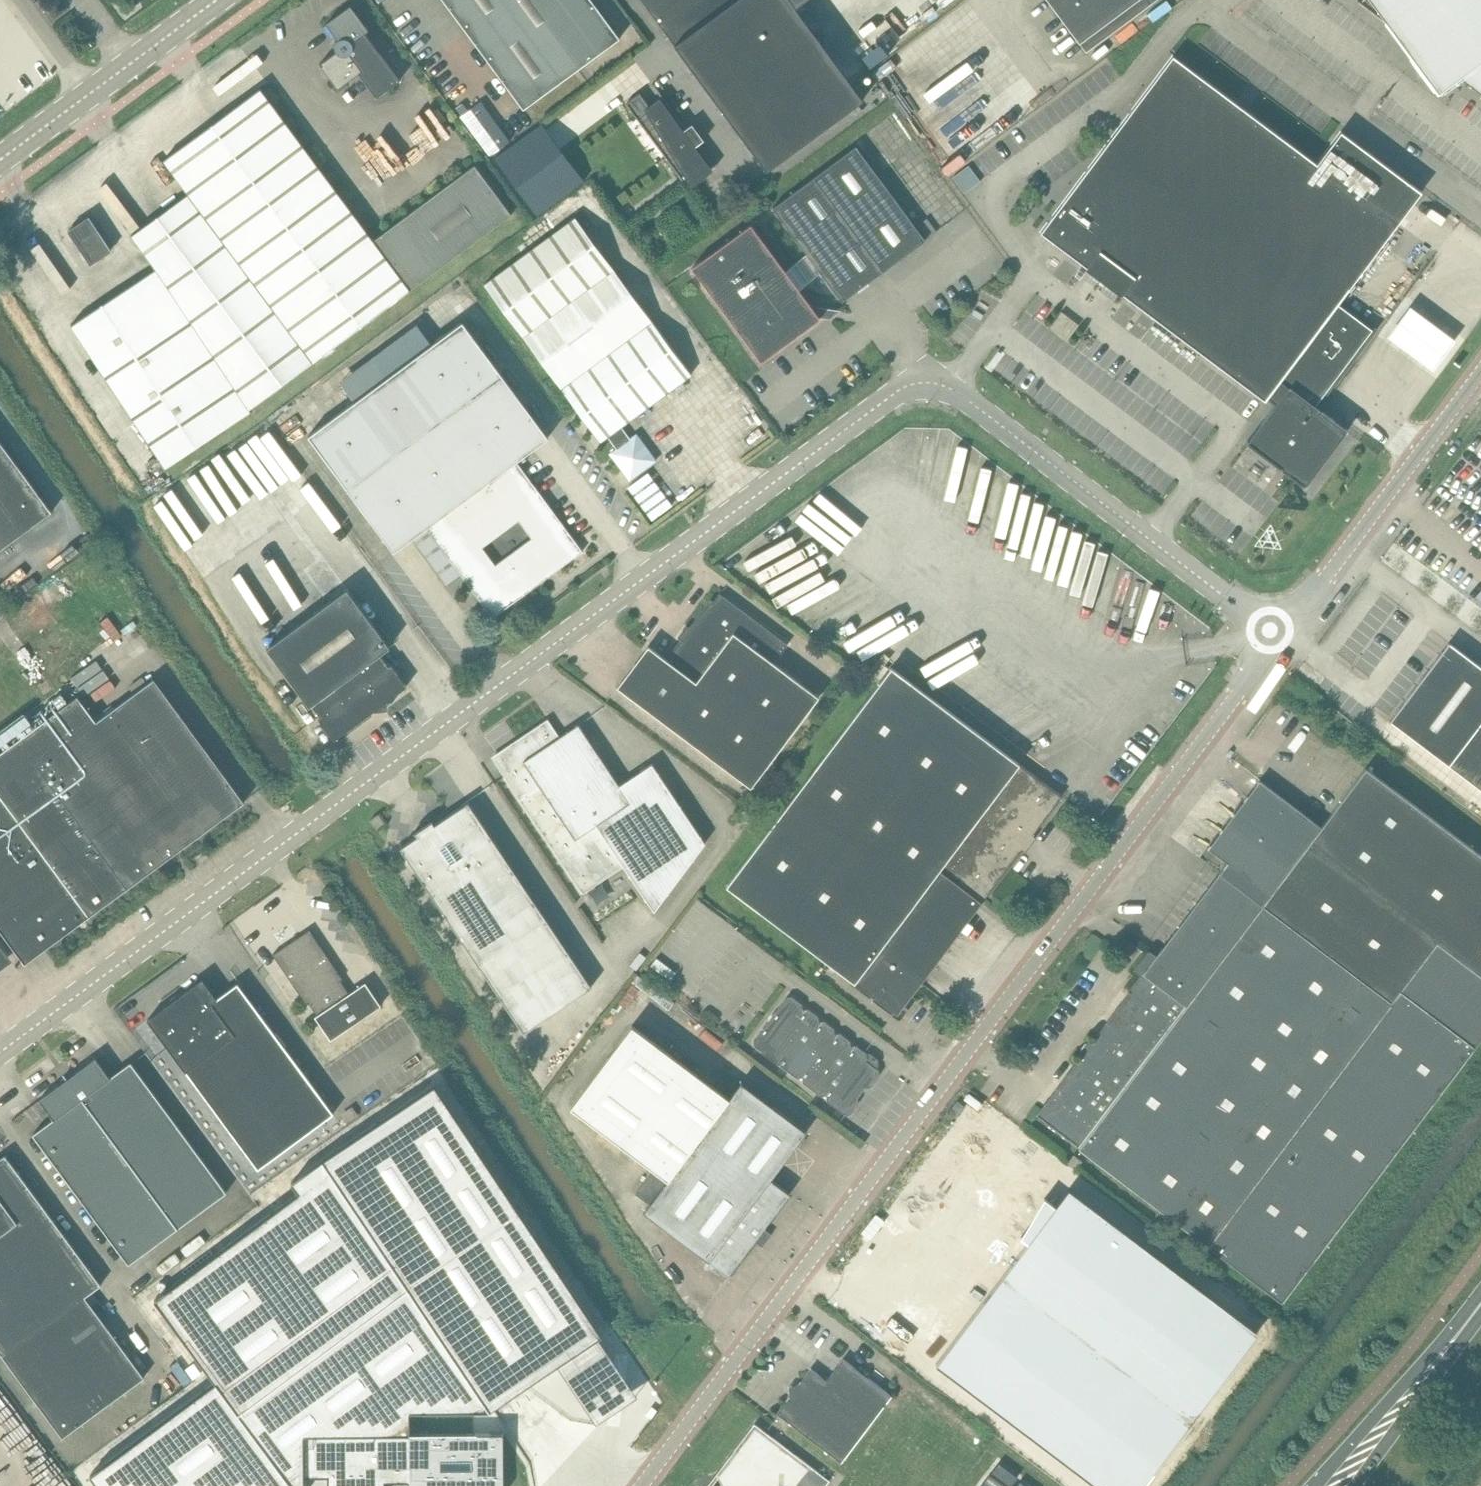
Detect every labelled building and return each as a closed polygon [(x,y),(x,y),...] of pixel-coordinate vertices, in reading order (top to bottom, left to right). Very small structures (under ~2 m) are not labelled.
[(524,110),(620,39),(592,0),(443,0),(524,110)] [(675,45),(767,171),(864,100),(796,8),(790,0),(642,0),(675,45)] [(1134,0),(1048,0),(1086,51),(1142,10),(1134,0)] [(1142,10),(1155,0),(1134,0),(1142,10)] [(1361,0),(1386,23),(1438,93),(1460,77),(1480,93),(1480,0),(1361,0)] [(338,40),(337,41),(337,52),(320,64),(338,88),(359,73),(377,97),(400,80),(365,33),(369,30),(351,6),(326,24),(338,40)] [(1041,232),(1265,400),(1337,303),(1338,304),(1422,192),(1341,131),(1317,164),(1173,56),(1041,232)] [(156,268),(72,325),(166,467),(250,411),(249,409),(512,214),(475,165),(373,241),(260,89),(164,160),(189,193),(132,235),(156,268)] [(702,140),(698,134),(699,133),(698,132),(689,138),(660,99),(650,106),(640,93),(626,104),(686,185),(713,165),(698,144),(704,140),(703,139),(702,140)] [(480,105),(461,119),(489,158),(508,143),(480,105)] [(541,122),(493,157),(536,215),(584,180),(541,122)] [(856,146),(773,208),(807,254),(785,270),(751,224),(692,268),(761,362),(820,318),(820,317),(821,307),(812,306),(799,289),(821,273),(842,302),(926,240),(856,146)] [(925,215),(915,222),(928,239),(937,232),(925,215)] [(575,217),(485,284),(601,441),(607,436),(617,449),(611,454),(629,479),(656,461),(636,434),(630,439),(621,426),(691,374),(575,217)] [(69,231),(91,264),(111,250),(89,218),(69,231)] [(1372,329),(1338,304),(1337,303),(1265,400),(1274,407),(1247,442),(1305,486),(1347,430),(1315,406),(1372,329)] [(548,437),(536,421),(501,373),(463,322),(434,343),(309,436),(347,487),(382,535),(394,551),(426,528),(493,618),(583,551),(516,461),(548,437)] [(52,512),(0,441),(0,550),(52,512)] [(319,718),(334,740),(373,711),(388,710),(387,701),(407,686),(391,665),(389,666),(380,654),(390,647),(347,589),(267,648),(310,706),(312,705),(320,717),(319,718)] [(774,663),(788,645),(720,593),(714,601),(711,599),(666,659),(648,646),(617,687),(751,787),(819,697),(774,663)] [(1480,790),(1480,667),(1448,642),(1390,721),(1480,790)] [(727,886),(898,1015),(1022,849),(1019,847),(1030,833),(1033,835),(1062,796),(891,667),(727,886)] [(25,963),(29,960),(44,949),(109,901),(171,856),(177,851),(244,802),(154,679),(96,721),(77,696),(0,753),(0,930),(25,963)] [(492,757),(503,773),(583,892),(624,864),(655,909),(705,842),(652,763),(619,785),(578,725),(560,737),(548,719),(492,757)] [(1281,1300),(1480,1036),(1480,855),(1366,768),(1321,827),(1260,779),(1208,848),(1227,863),(1157,956),(1150,951),(1137,969),(1144,975),(1132,992),(1129,991),(1037,1115),(1281,1300)] [(418,836),(401,848),(479,966),(523,1031),(591,986),(547,920),(468,802),(435,825),(432,821),(433,821),(432,820),(414,832),(414,833),(415,832),(418,836)] [(370,820),(376,828),(385,822),(379,814),(370,820)] [(317,1015),(315,1016),(331,1040),(381,1006),(366,982),(349,993),(340,980),(343,979),(309,930),(273,954),(306,1003),(308,1002),(317,1015)] [(147,1020),(258,1169),(334,1113),(238,983),(217,998),(202,979),(147,1020)] [(754,1041),(755,1046),(797,1078),(802,1077),(803,1082),(821,1096),(826,1095),(827,1100),(846,1115),(851,1114),(859,1103),(858,1098),(866,1087),(871,1087),(880,1075),(879,1070),(866,1060),(867,1058),(867,1053),(856,1045),(851,1046),(850,1041),(840,1033),(835,1034),(834,1029),(824,1021),(819,1022),(818,1017),(808,1009),(803,1010),(802,1005),(792,997),(786,997),(769,1020),(754,1041)] [(729,1099),(632,1026),(567,1115),(675,1194),(654,1221),(728,1277),(790,1194),(771,1179),(807,1131),(741,1082),(729,1099)] [(33,1134),(129,1264),(227,1192),(131,1062),(110,1077),(96,1059),(97,1059),(96,1058),(39,1100),(40,1101),(40,1100),(54,1119),(33,1134)] [(90,1475),(99,1485),(385,1485),(385,1481),(409,1481),(409,1485),(504,1485),(504,1433),(410,1434),(410,1411),(489,1411),(558,1365),(603,1335),(435,1085),(141,1281),(215,1382),(90,1475)] [(4,1357),(62,1437),(144,1376),(85,1297),(102,1285),(6,1155),(0,1159),(0,1352),(4,1357)] [(1068,1163),(1076,1169),(1082,1161),(1074,1155),(1068,1163)] [(1066,1199),(935,1371),(1086,1485),(1142,1485),(1252,1341),(1066,1199)] [(790,1396),(777,1413),(842,1462),(892,1396),(843,1358),(827,1380),(811,1368),(798,1385),(788,1386),(790,1396)] [(735,1452),(781,1485),(824,1485),(829,1481),(755,1424),(734,1451),(735,1452)] [(735,1452),(721,1471),(723,1474),(721,1475),(726,1485),(781,1485),(735,1452)] [(1018,1477),(999,1463),(981,1485),(1011,1485),(1018,1477)]
